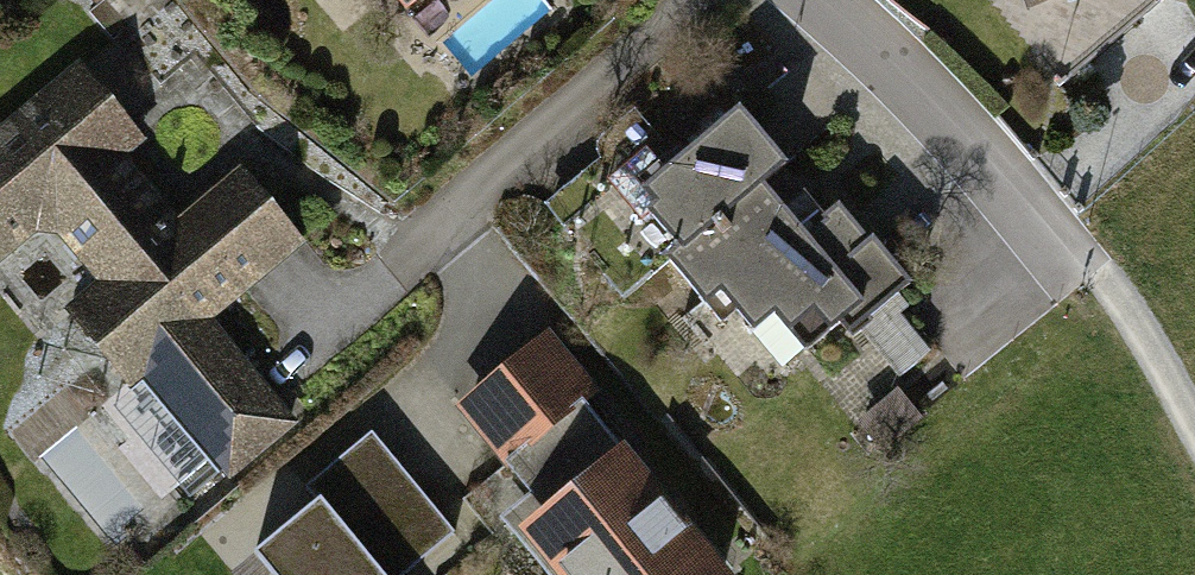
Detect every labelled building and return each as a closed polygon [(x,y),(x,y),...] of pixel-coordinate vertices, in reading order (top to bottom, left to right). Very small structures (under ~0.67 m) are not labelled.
[(1095,0),(1031,0),(1038,21),(1095,0)] [(303,432),(217,331),(315,248),(249,171),(183,227),(131,165),(150,149),(83,70),(0,139),(0,284),(58,235),(104,289),(69,318),(135,395),(150,383),(188,427),(153,457),(203,516),(303,432)] [(833,129),(793,80),(641,201),(690,262),(766,202),(798,177),(788,165),(833,129)] [(766,202),(690,262),(757,336),(781,317),(809,349),(841,330),(855,343),(909,289),(845,222),(810,242),(766,202)] [(641,460),(651,452),(554,338),(464,413),(539,503),(513,524),(555,574),(737,574),(641,460)] [(925,423),(905,400),(876,425),(896,448),(925,423)] [(281,574),(409,574),(455,537),(377,441),(316,491),(328,506),(266,557),(281,574)]
